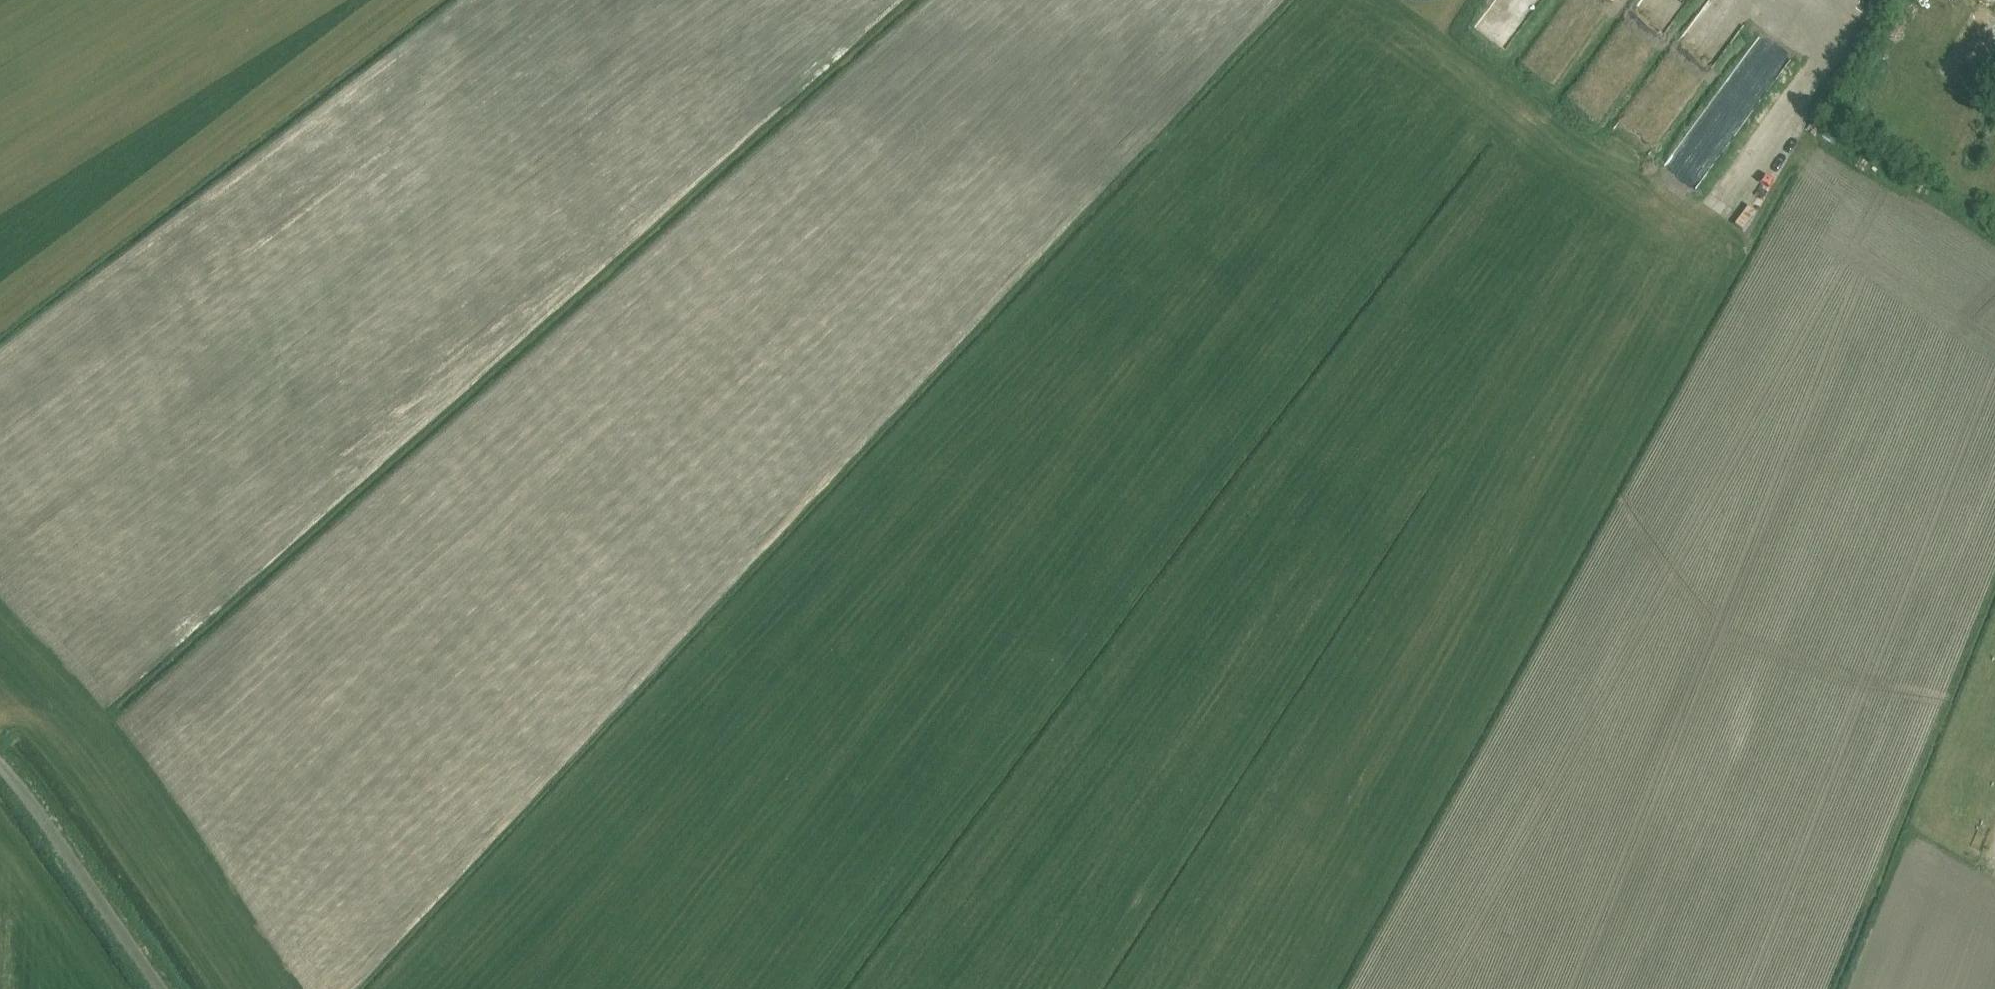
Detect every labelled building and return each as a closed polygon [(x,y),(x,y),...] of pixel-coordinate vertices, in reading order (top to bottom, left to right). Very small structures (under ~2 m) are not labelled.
[(1757,99),(1765,89),(1746,75),(1757,60),(1751,55),(1731,80),(1757,99)]
